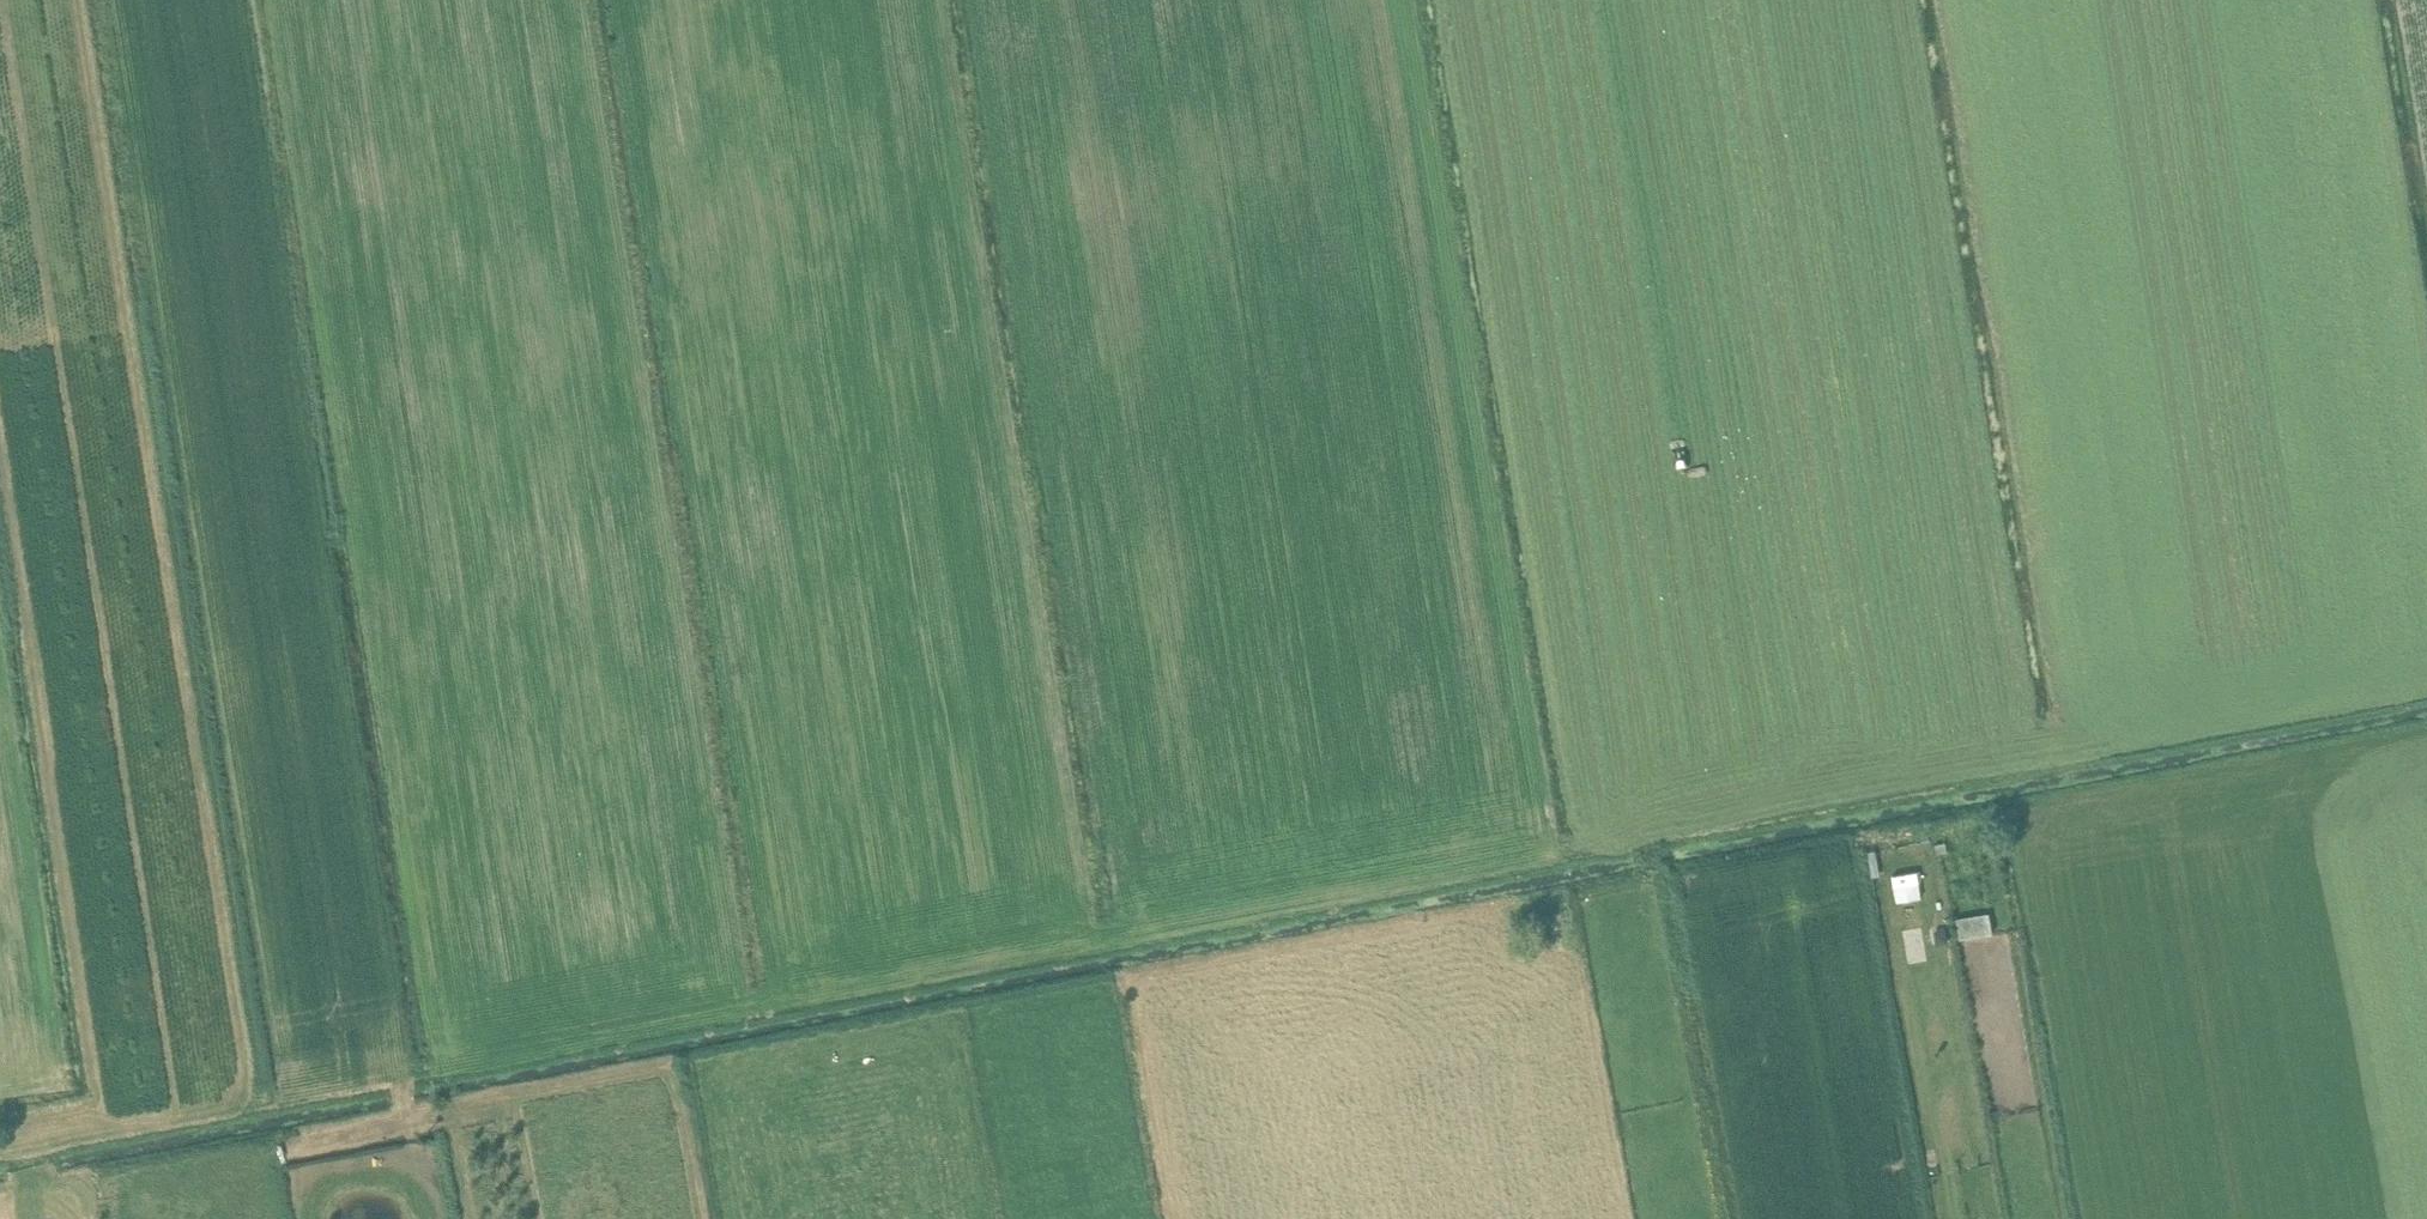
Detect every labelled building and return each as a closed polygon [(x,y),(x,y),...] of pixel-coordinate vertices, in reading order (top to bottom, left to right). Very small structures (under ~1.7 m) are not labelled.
[(1961,937),(1994,931),(1991,910),(1958,916),(1961,937)]
